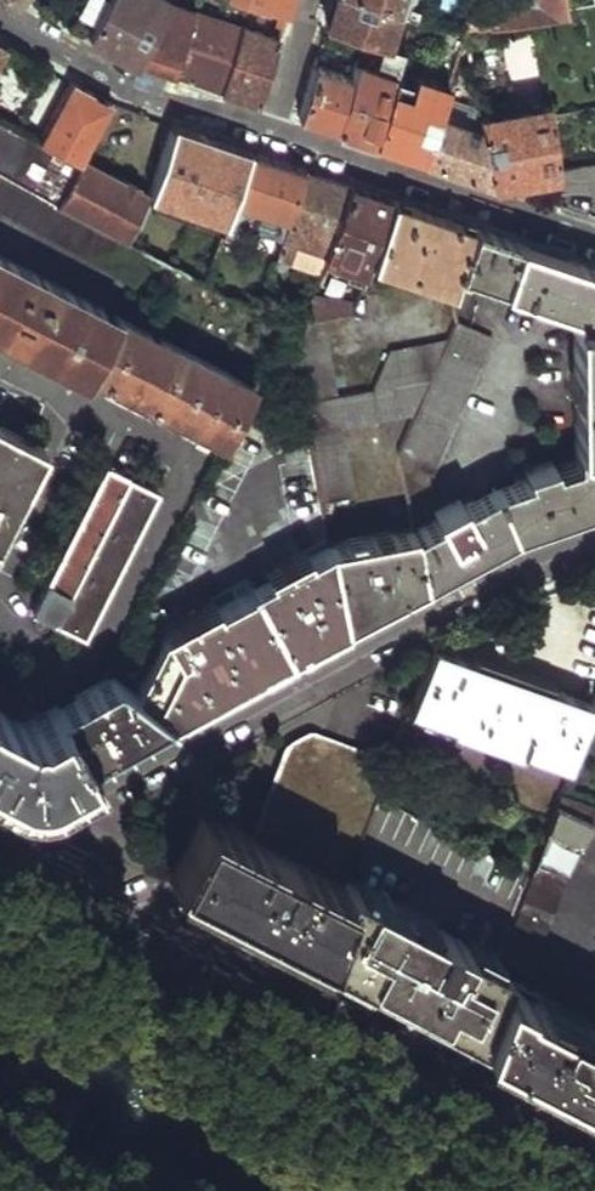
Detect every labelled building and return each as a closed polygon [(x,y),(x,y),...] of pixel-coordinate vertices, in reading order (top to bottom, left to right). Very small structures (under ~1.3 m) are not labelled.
[(71,26),(88,34),(106,0),(85,0),(71,26)] [(88,34),(112,47),(137,61),(169,1),(168,0),(106,0),(88,34)] [(287,13),(291,0),(247,0),(287,13)] [(326,26),(382,45),(400,52),(411,16),(399,11),(397,11),(367,0),(334,0),(331,9),(326,26)] [(397,11),(400,0),(367,0),(397,11)] [(527,4),(490,10),(492,29),(562,17),(559,0),(526,0),(527,4)] [(169,1),(137,61),(152,67),(174,74),(196,10),(169,1)] [(413,8),(401,4),(399,11),(411,16),(413,8)] [(196,10),(174,74),(199,83),(221,90),(241,25),(196,10)] [(241,25),(221,90),(238,96),(259,103),(279,37),(241,25)] [(463,34),(447,87),(474,88),(463,34)] [(354,69),(336,130),(356,136),(374,142),(393,77),(400,52),(382,45),(374,72),(355,66),(354,69)] [(317,56),(298,117),(317,123),(336,130),(354,69),(317,56)] [(393,77),(374,142),(397,151),(424,160),(437,117),(447,87),(413,76),(411,84),(393,77)] [(483,132),(493,183),(555,171),(544,106),(480,118),(483,132)] [(53,110),(38,140),(78,164),(81,157),(95,133),(53,110)] [(437,117),(424,160),(454,170),(493,183),(483,132),(437,117)] [(57,204),(78,164),(38,140),(0,120),(0,174),(57,204)] [(149,192),(151,193),(223,231),(228,212),(247,149),(184,128),(170,123),(149,192)] [(247,149),(228,212),(238,215),(242,204),(287,218),(304,169),(276,160),(247,149)] [(78,164),(57,204),(127,241),(151,193),(149,192),(81,157),(78,164)] [(304,169),(287,218),(275,256),(290,261),(295,242),(325,251),(348,184),(325,177),(304,169)] [(134,285),(151,253),(127,241),(57,204),(0,174),(0,212),(134,285)] [(348,184),(325,251),(323,260),(345,268),(343,277),(348,278),(341,302),(310,297),(301,323),(324,317),(350,313),(368,262),(390,199),(371,192),(348,184)] [(390,199),(368,262),(448,290),(454,274),(469,226),(428,212),(390,199)] [(454,274),(574,312),(574,464),(552,471),(550,465),(522,474),(523,481),(489,494),(463,508),(459,503),(433,516),(436,524),(411,537),(420,583),(467,558),(512,534),(561,516),(594,504),(594,269),(560,257),(558,265),(517,251),(520,243),(469,226),(454,274)] [(536,249),(520,243),(517,251),(558,265),(560,257),(536,249)] [(84,380),(88,373),(118,317),(0,255),(0,335),(84,380)] [(118,317),(88,373),(224,445),(254,388),(118,317)] [(287,326),(302,404),(339,399),(324,317),(301,323),(287,326)] [(433,388),(413,425),(395,465),(429,480),(494,346),(461,331),(449,355),(433,388)] [(395,354),(375,395),(433,388),(449,355),(434,349),(429,357),(414,350),(409,359),(395,354)] [(302,404),(321,501),(353,494),(343,435),(413,425),(433,388),(375,395),(339,399),(302,404)] [(40,449),(0,428),(0,525),(40,449)] [(105,468),(29,612),(80,638),(156,494),(105,468)] [(329,545),(344,624),(383,603),(420,583),(411,537),(409,532),(329,545)] [(158,637),(129,692),(166,719),(234,682),(312,641),(344,624),(329,545),(297,563),(294,558),(273,569),(276,575),(216,608),(212,602),(161,628),(164,636),(158,637)] [(427,641),(404,709),(566,769),(591,700),(548,686),(549,681),(472,653),(470,657),(427,641)] [(7,789),(16,789),(34,790),(107,751),(166,719),(129,692),(106,676),(20,725),(11,721),(19,708),(17,699),(0,690),(0,785),(7,789)] [(295,747),(243,832),(199,808),(169,862),(257,907),(318,938),(339,881),(385,759),(314,734),(302,738),(295,747)] [(559,790),(535,855),(564,865),(580,819),(594,821),(594,803),(559,790)] [(564,873),(533,862),(498,956),(529,967),(564,873)] [(495,965),(339,881),(318,938),(315,946),(356,968),(471,1029),(493,968),(495,965)] [(493,968),(471,1029),(539,1064),(594,1093),(594,1020),(493,968)]
